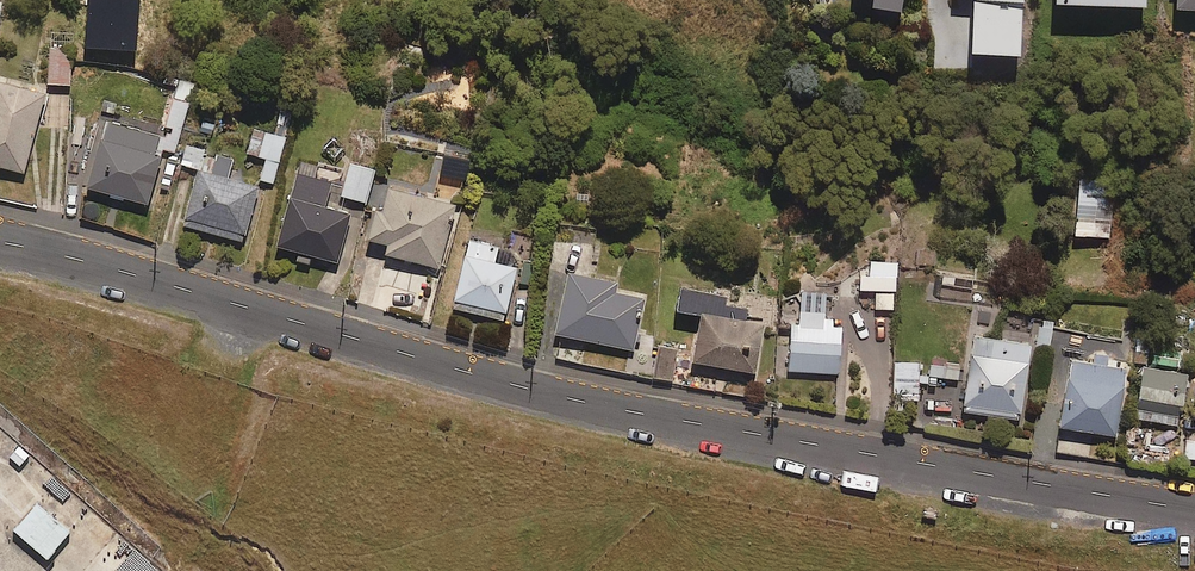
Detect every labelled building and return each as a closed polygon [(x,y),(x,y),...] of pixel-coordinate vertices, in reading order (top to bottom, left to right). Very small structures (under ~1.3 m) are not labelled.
[(959,45),(1010,49),(1014,0),(963,0),(959,45)] [(49,37),(46,81),(70,83),(74,39),(49,37)] [(0,77),(0,163),(23,169),(44,88),(0,77)] [(162,128),(102,110),(83,186),(150,203),(162,152),(174,155),(192,83),(179,80),(175,95),(170,94),(162,128)] [(271,185),(283,133),(266,128),(259,156),(266,157),(260,182),(271,185)] [(232,154),(185,142),(181,160),(197,165),(182,222),(243,238),(257,182),(227,175),(232,154)] [(471,151),(446,143),(439,168),(464,175),(471,151)] [(375,166),(349,159),(340,192),(366,199),(375,166)] [(331,177),(295,168),(275,242),(298,248),(295,258),(308,262),(311,252),(336,259),(349,209),(324,202),(331,177)] [(1113,181),(1075,179),(1072,235),(1110,237),(1113,181)] [(456,200),(387,180),(380,204),(376,203),(367,233),(389,240),(386,249),(438,264),(456,200)] [(497,241),(468,235),(451,305),(466,308),(503,317),(516,262),(493,257),(497,241)] [(615,278),(567,267),(553,329),(632,347),(644,293),(613,286),(615,278)] [(892,308),(894,276),(877,275),(875,307),(892,308)] [(726,290),(680,282),(676,305),(700,309),(692,358),(755,369),(764,318),(744,314),(746,302),(724,298),(726,290)] [(800,319),(790,319),(788,371),(839,372),(840,322),(833,322),(834,316),(825,316),(825,310),(800,309),(800,319)] [(1056,317),(1040,314),(1034,347),(1049,350),(1056,317)] [(1031,339),(974,331),(963,404),(1020,412),(1031,339)] [(677,349),(660,345),(654,375),(671,378),(677,349)] [(1068,360),(1068,361),(1058,428),(1119,437),(1128,371),(1107,368),(1109,353),(1092,351),(1091,363),(1068,360)] [(923,358),(893,360),(894,404),(918,404),(917,382),(929,381),(928,373),(921,373),(921,364),(923,364),(923,358)] [(960,361),(930,360),(930,374),(959,376),(960,361)] [(1184,372),(1157,368),(1138,365),(1131,406),(1177,414),(1184,372)] [(1183,440),(1182,459),(1194,459),(1194,441),(1183,440)] [(68,530),(37,500),(13,524),(45,554),(68,530)]
